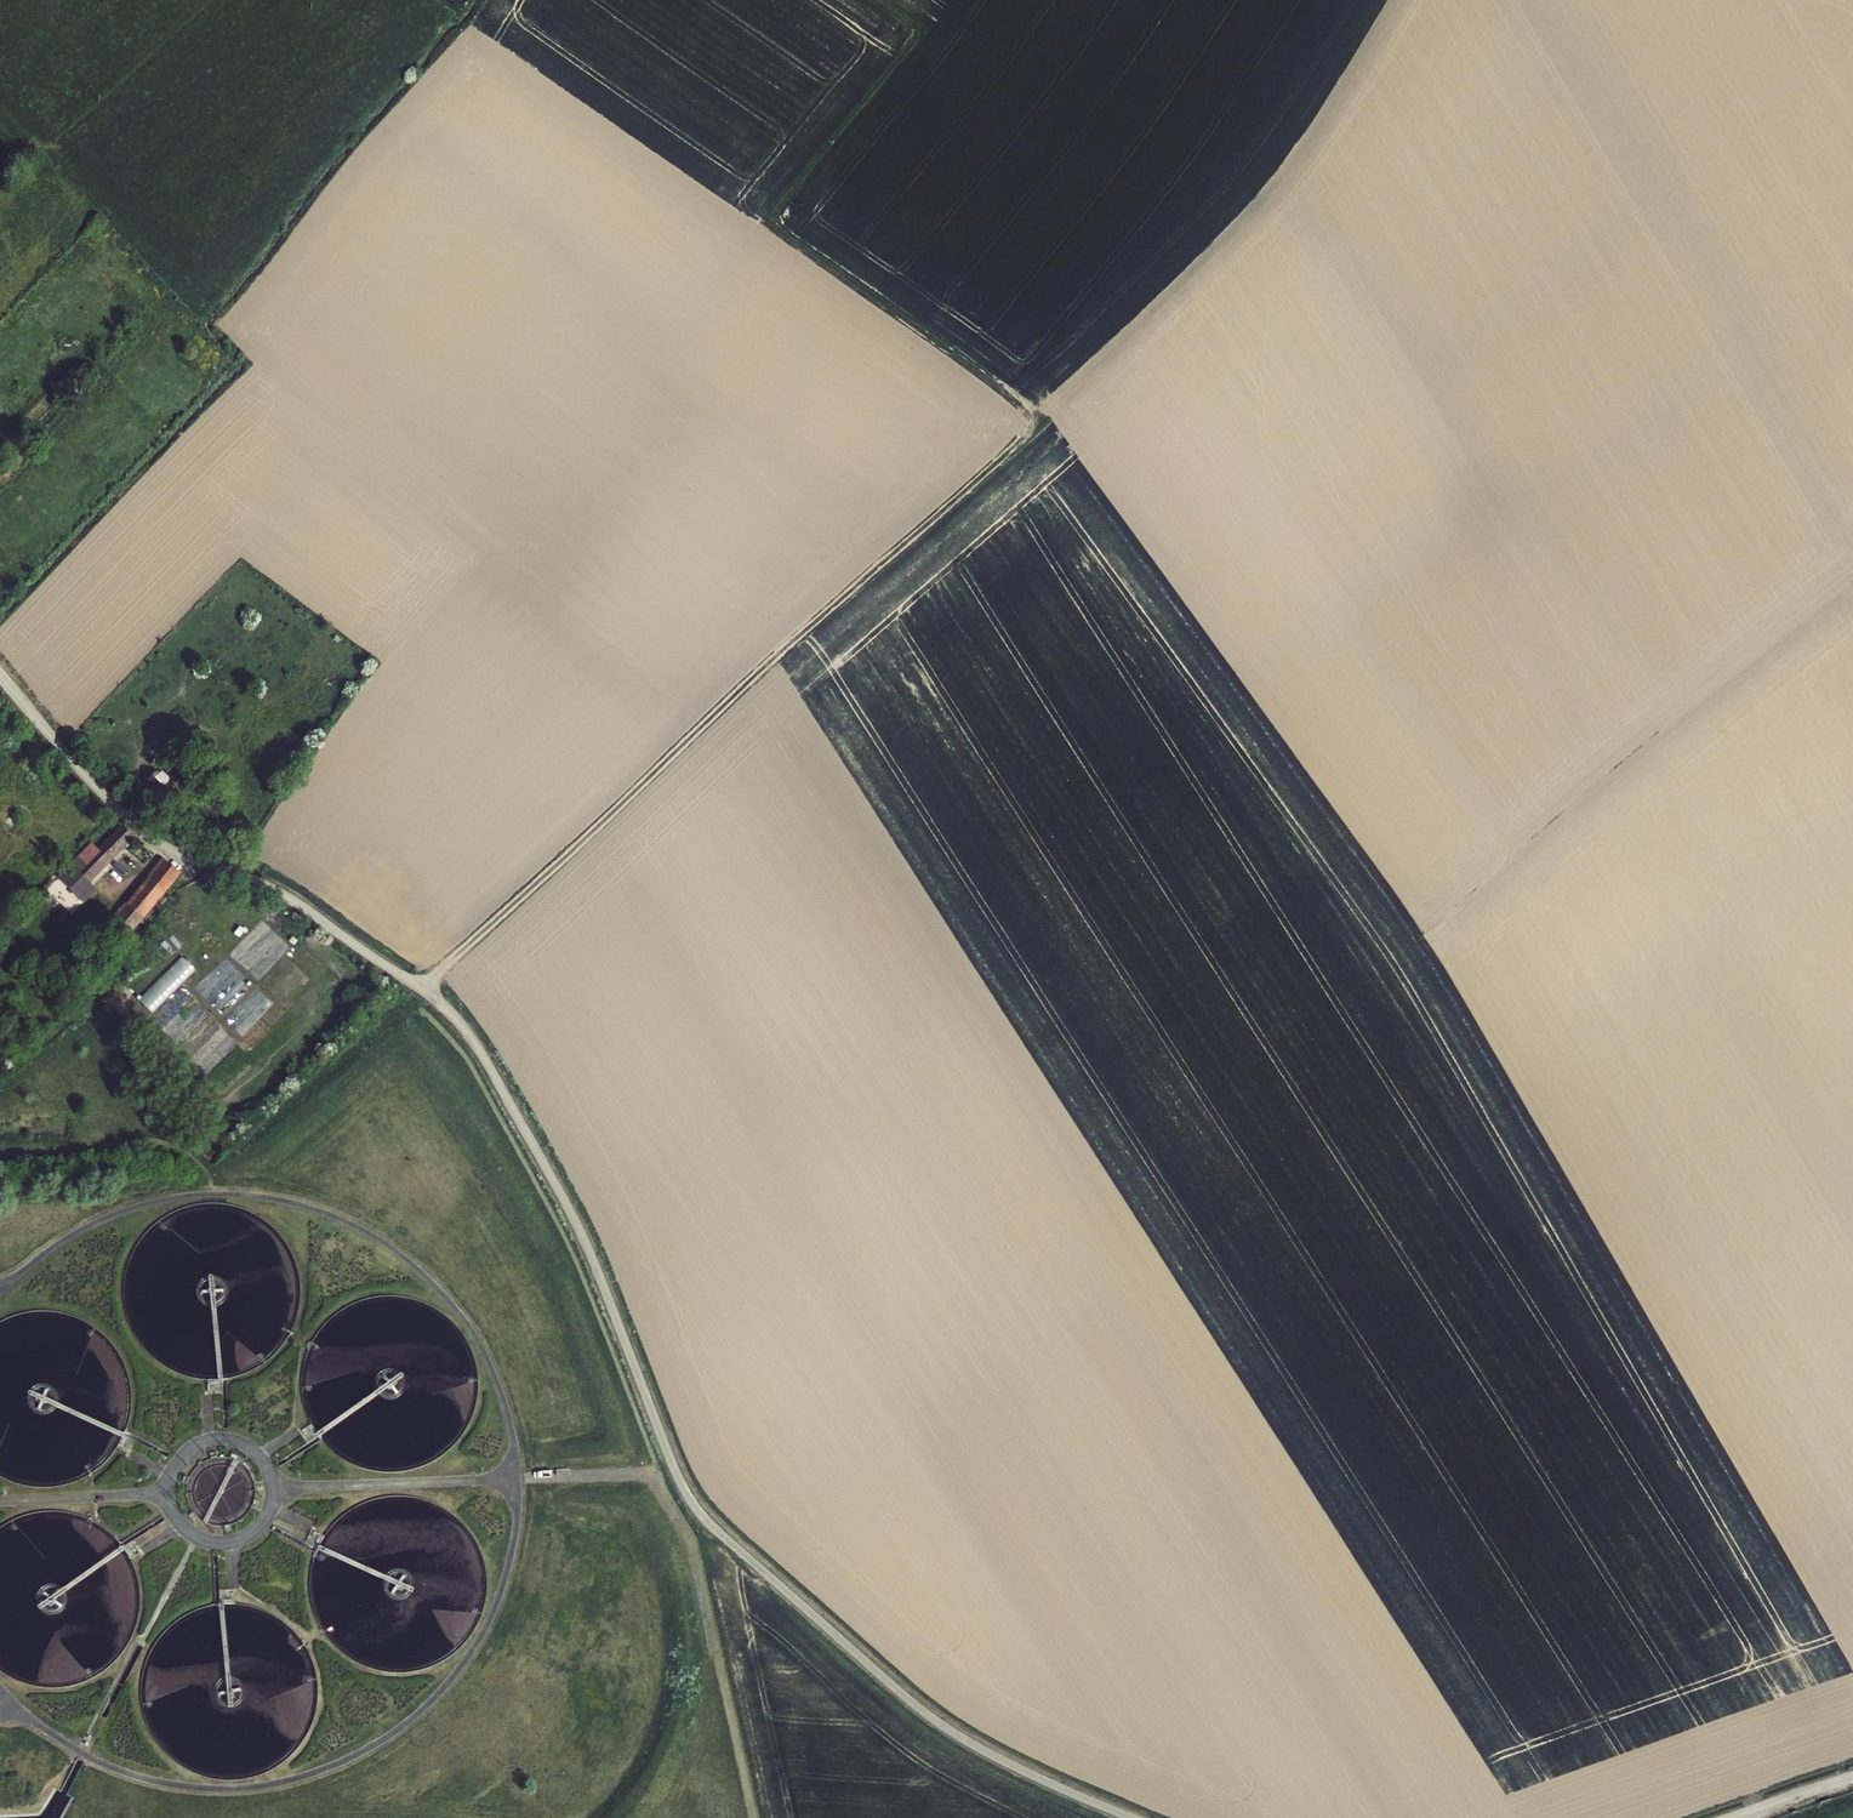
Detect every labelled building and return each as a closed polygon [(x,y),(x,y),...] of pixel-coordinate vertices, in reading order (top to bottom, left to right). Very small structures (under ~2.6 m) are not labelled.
[(133,837),(122,828),(101,852),(93,846),(82,859),(89,865),(75,881),(86,891),(105,870),(127,845),(126,844),(133,837)] [(181,873),(163,860),(149,880),(151,882),(131,908),(128,906),(116,922),(122,926),(116,933),(126,941),(175,886),(174,885),(181,873)]
